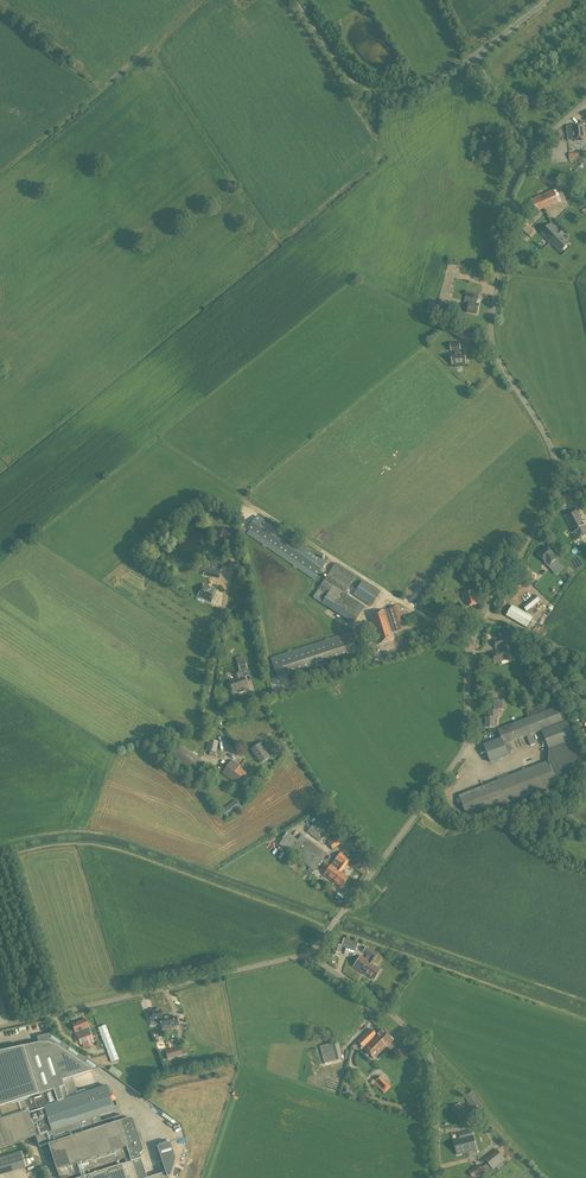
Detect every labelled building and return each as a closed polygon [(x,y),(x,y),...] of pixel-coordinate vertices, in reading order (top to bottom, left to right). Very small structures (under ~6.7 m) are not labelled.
[(573,126),(567,126),(568,141),(575,140),(575,142),(584,141),(584,130),(584,124),(573,125),(573,126)] [(534,213),(544,209),(538,195),(529,200),(534,213)] [(555,231),(557,229),(552,224),(541,234),(549,243),(554,239),(553,238),(558,234),(555,231)] [(527,233),(531,237),(535,232),(531,228),(527,233)] [(554,239),(549,243),(552,246),(553,245),(561,253),(570,244),(562,236),(564,234),(559,230),(559,231),(557,229),(555,231),(558,234),(553,238),(554,239)] [(477,314),(479,304),(477,304),(478,299),(473,297),(474,292),(467,290),(465,297),(464,302),(469,303),(467,312),(477,314)] [(435,315),(437,305),(429,303),(427,313),(435,315)] [(459,353),(459,350),(460,350),(459,342),(451,343),(451,350),(453,350),(453,354),(452,354),(453,365),(466,363),(465,353),(459,353)] [(577,509),(564,517),(573,533),(572,534),(576,541),(585,536),(585,524),(585,525),(577,509)] [(273,527),(256,515),(247,528),(265,541),(264,543),(267,545),(269,543),(295,562),(294,564),(298,567),(300,564),(317,576),(326,563),(309,551),(310,549),(306,546),(305,548),(277,529),(279,527),(275,525),(273,527)] [(220,528),(220,537),(227,538),(228,529),(220,528)] [(560,567),(554,560),(551,557),(554,554),(547,546),(538,554),(545,562),(544,563),(548,566),(554,572),(560,567)] [(345,593),(355,576),(335,563),(324,580),(313,597),(353,624),(365,606),(345,593)] [(219,579),(221,572),(204,568),(203,575),(219,579)] [(371,606),(380,592),(362,580),(353,595),(371,606)] [(210,587),(204,584),(198,596),(211,602),(217,590),(210,587)] [(467,608),(479,604),(477,596),(478,595),(475,588),(462,593),(464,599),(467,608)] [(527,611),(540,600),(536,595),(523,606),(527,611)] [(405,625),(399,605),(389,608),(389,609),(368,615),(378,644),(394,639),(392,633),(396,631),(396,632),(408,627),(407,624),(405,625)] [(528,627),(533,616),(513,605),(507,615),(528,627)] [(455,623),(464,618),(457,607),(449,611),(455,623)] [(355,648),(352,636),(331,643),(331,642),(327,643),(327,644),(294,655),(293,654),(289,655),(289,657),(272,662),(277,677),(293,672),(294,675),(299,673),(298,670),(329,660),(331,662),(336,661),(335,658),(357,651),(356,651),(358,651),(358,650),(369,647),(367,641),(356,645),(357,647),(355,648)] [(504,649),(503,645),(508,644),(505,636),(493,641),(496,648),(498,647),(499,650),(491,653),(495,663),(509,658),(506,648),(504,649)] [(240,671),(247,669),(243,655),(235,658),(240,671)] [(238,688),(240,693),(245,691),(244,687),(247,686),(242,672),(235,675),(236,679),(229,681),(232,692),(237,690),(236,689),(238,688)] [(498,710),(498,705),(491,705),(491,706),(491,710),(488,710),(488,717),(485,717),(485,728),(497,728),(497,718),(498,718),(498,710)] [(529,718),(546,712),(544,705),(526,711),(529,718)] [(546,712),(529,718),(498,730),(501,738),(485,744),(491,761),(509,754),(508,752),(513,750),(510,743),(541,730),(549,751),(549,761),(498,780),(459,796),(468,818),(557,783),(582,760),(575,741),(561,706),(546,712)] [(585,745),(585,731),(585,729),(577,733),(583,747),(585,745)] [(216,752),(219,742),(208,739),(207,744),(204,743),(203,749),(216,752)] [(261,764),(269,758),(263,750),(265,749),(260,743),(251,750),(261,764)] [(198,777),(208,764),(181,744),(171,757),(198,777)] [(237,785),(246,773),(239,767),(240,766),(231,759),(222,773),(237,785)] [(226,817),(241,807),(235,799),(221,810),(226,817)] [(320,841),(327,832),(325,830),(314,822),(307,832),(320,841)] [(340,832),(339,829),(333,833),(335,836),(327,841),(332,849),(348,839),(343,831),(340,832)] [(298,841),(287,833),(279,844),(310,867),(308,870),(312,873),(314,870),(315,871),(327,854),(302,835),(298,841)] [(340,872),(350,859),(340,852),(323,875),(333,882),(340,872)] [(348,878),(340,872),(333,882),(334,881),(341,887),(348,878)] [(333,887),(330,885),(328,889),(330,890),(330,891),(334,894),(337,890),(333,887)] [(355,951),(358,943),(344,938),(341,946),(355,951)] [(379,960),(381,957),(378,955),(379,955),(366,946),(362,952),(367,955),(364,959),(360,956),(353,967),(363,974),(363,973),(373,980),(380,970),(372,964),(376,959),(379,960)] [(207,1003),(209,1013),(221,1010),(222,1013),(224,1013),(226,1019),(231,1017),(228,1006),(223,1007),(221,1000),(207,1003)] [(163,1017),(163,1016),(162,1017),(161,1009),(151,1011),(153,1020),(159,1019),(160,1024),(163,1023),(162,1017),(163,1017)] [(163,1023),(160,1024),(161,1029),(167,1027),(166,1026),(175,1024),(175,1026),(179,1025),(177,1019),(175,1019),(174,1016),(173,1016),(173,1015),(165,1017),(165,1016),(163,1016),(163,1017),(162,1017),(163,1023)] [(94,1042),(89,1031),(90,1031),(88,1027),(85,1018),(72,1024),(77,1036),(74,1038),(76,1043),(80,1042),(81,1045),(82,1045),(83,1048),(90,1045),(89,1044),(94,1042)] [(111,1062),(118,1059),(105,1025),(98,1028),(111,1062)] [(377,1039),(385,1047),(393,1040),(382,1028),(376,1034),(370,1028),(363,1035),(370,1041),(373,1038),(374,1040),(375,1039),(376,1040),(377,1039)] [(374,1059),(385,1047),(377,1039),(376,1040),(375,1039),(374,1040),(373,1038),(370,1041),(363,1035),(356,1041),(374,1059)] [(36,1136),(39,1147),(49,1144),(60,1177),(63,1177),(125,1158),(127,1162),(78,1177),(148,1177),(141,1158),(131,1161),(130,1156),(142,1152),(144,1149),(134,1118),(131,1117),(123,1119),(121,1115),(98,1122),(96,1116),(115,1110),(107,1085),(85,1092),(84,1089),(77,1092),(72,1077),(91,1071),(91,1069),(56,1046),(48,1043),(38,1042),(0,1051),(0,1147),(36,1136)] [(332,1061),(342,1059),(340,1054),(332,1056),(330,1049),(339,1047),(337,1042),(321,1046),(325,1063),(332,1061)] [(185,1053),(183,1046),(180,1047),(165,1051),(167,1059),(182,1055),(182,1054),(185,1053)] [(120,1078),(124,1072),(112,1066),(109,1072),(120,1078)] [(380,1077),(378,1075),(373,1080),(375,1081),(373,1082),(384,1093),(390,1087),(389,1086),(380,1076),(380,1077)] [(348,1096),(352,1091),(347,1087),(343,1093),(348,1096)] [(473,1118),(485,1110),(473,1091),(464,1096),(472,1108),(468,1111),(473,1118)] [(462,1125),(471,1119),(460,1103),(453,1107),(461,1119),(459,1120),(462,1125)] [(465,1148),(466,1153),(477,1150),(473,1135),(472,1131),(467,1132),(468,1135),(466,1135),(466,1137),(466,1140),(465,1140),(466,1144),(467,1143),(467,1146),(465,1146),(466,1148),(465,1148)] [(458,1155),(466,1153),(465,1148),(466,1148),(465,1146),(467,1146),(467,1143),(466,1144),(465,1140),(466,1140),(466,1137),(466,1135),(468,1135),(467,1132),(462,1133),(463,1137),(454,1140),(458,1155)] [(176,1158),(170,1141),(157,1146),(167,1176),(160,1177),(170,1177),(176,1158)] [(494,1169),(497,1167),(499,1170),(505,1166),(502,1163),(507,1159),(499,1149),(487,1159),(494,1169)] [(0,1157),(0,1175),(28,1168),(23,1151),(0,1157)] [(488,1166),(486,1163),(481,1167),(479,1164),(469,1172),(473,1177),(474,1177),(477,1177),(487,1171),(485,1168),(488,1166)]
